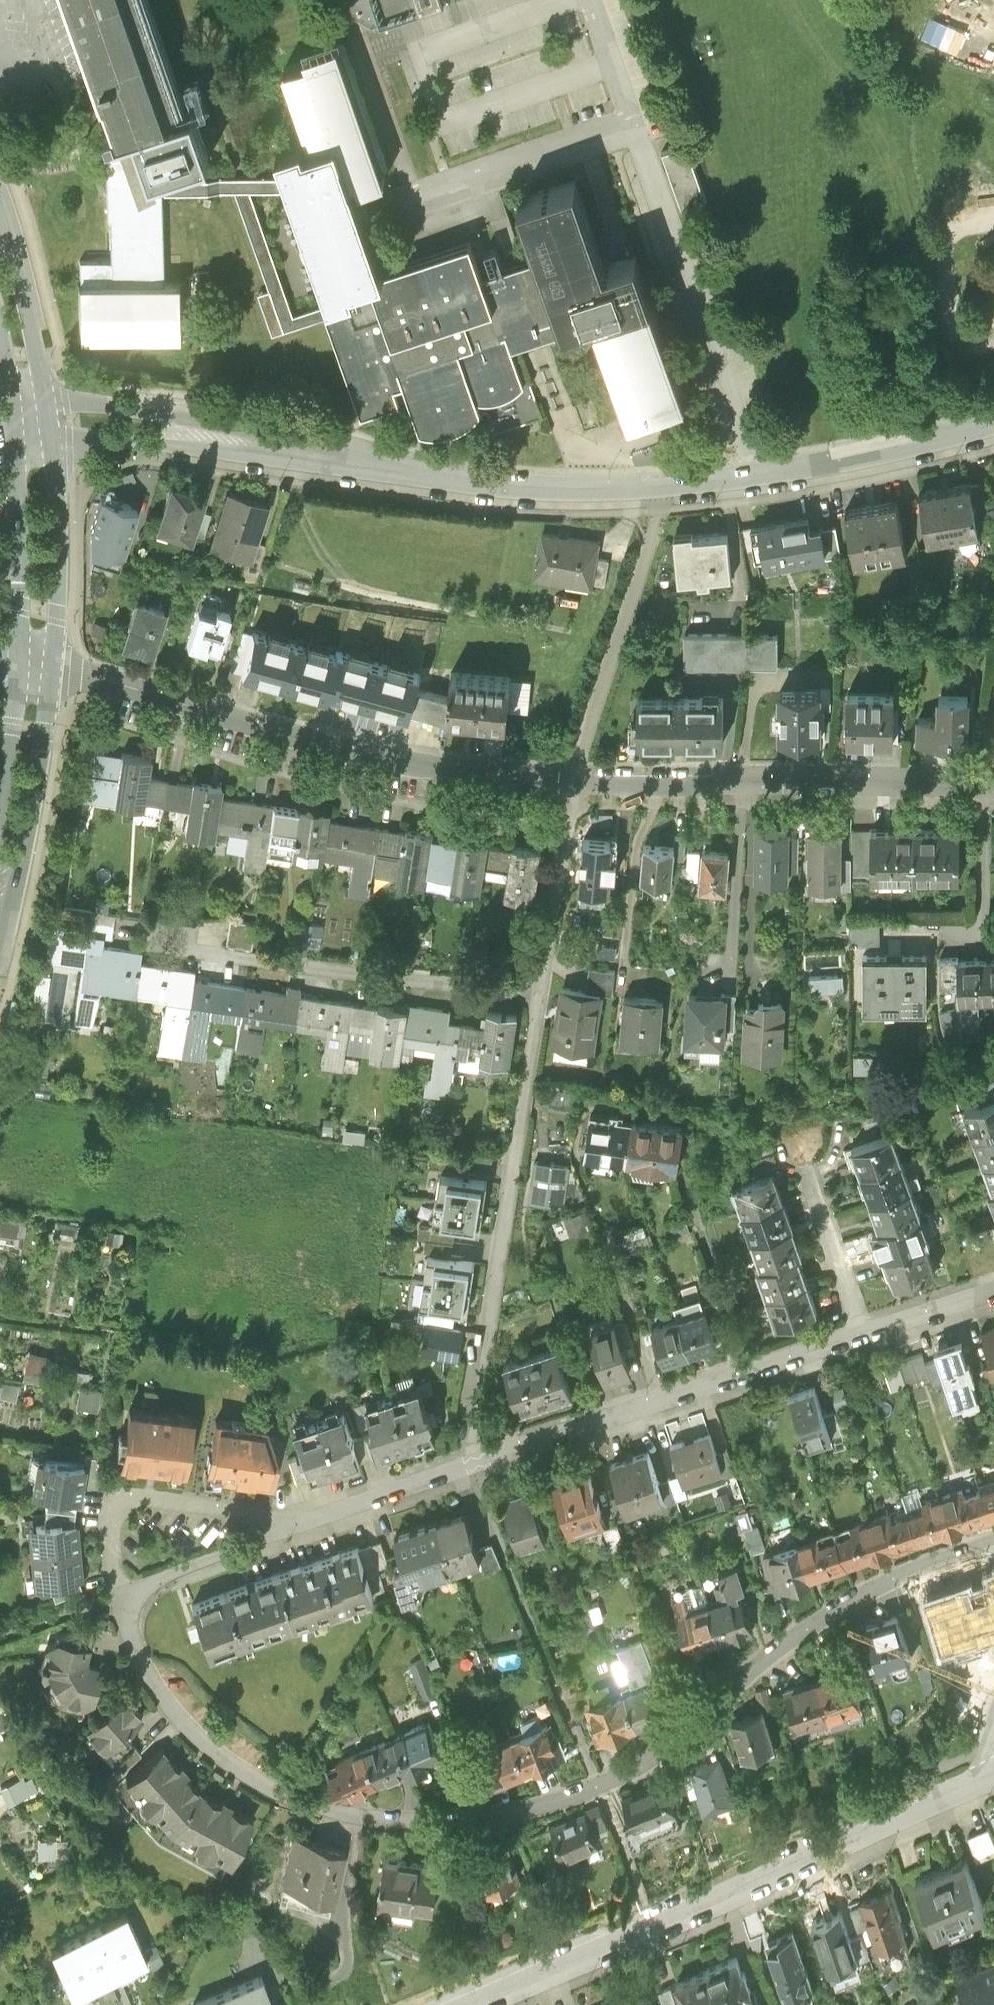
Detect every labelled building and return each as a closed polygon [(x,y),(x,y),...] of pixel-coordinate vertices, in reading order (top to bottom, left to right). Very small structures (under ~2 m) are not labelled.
[(91,58),(100,82),(115,126),(106,130),(109,139),(107,139),(107,152),(107,158),(108,188),(108,192),(108,195),(125,194),(163,193),(220,191),(236,191),(243,211),(269,289),(258,293),(273,334),(326,316),(355,401),(361,418),(400,405),(395,390),(399,388),(404,386),(420,436),(429,437),(437,437),(446,436),(455,433),(463,429),(471,424),(480,415),(483,414),(486,413),(494,435),(502,432),(535,421),(542,419),(537,404),(532,390),(527,375),(517,348),(521,346),(523,346),(524,349),(529,348),(534,346),(533,342),(537,341),(538,344),(543,343),(548,341),(547,338),(556,334),(559,333),(562,332),(563,332),(566,331),(583,325),(593,321),(628,421),(658,410),(685,401),(650,302),(635,257),(609,266),(607,267),(604,268),(600,255),(597,247),(594,240),(574,183),(518,202),(529,233),(537,258),(525,262),(503,270),(488,275),(482,277),(470,242),(382,273),(365,223),(362,215),(352,183),(354,183),(358,181),(360,188),(385,179),(337,42),(330,45),(312,50),(315,57),(311,59),(307,60),(283,68),(311,147),(304,149),(302,141),(277,150),(285,174),(278,176),(240,176),(219,177),(208,177),(202,160),(210,157),(193,109),(187,111),(184,113),(183,109),(145,0),(71,0),(91,58)] [(382,16),(406,7),(422,2),(427,0),(376,0),(382,16)] [(686,144),(661,152),(681,209),(706,200),(686,144)] [(127,244),(165,243),(163,193),(125,194),(126,233),(127,244)] [(125,194),(108,195),(108,198),(110,260),(90,260),(79,261),(80,284),(108,284),(119,284),(166,283),(182,282),(181,254),(174,254),(165,254),(165,243),(127,244),(126,233),(125,194)] [(182,282),(166,283),(119,284),(108,284),(78,284),(79,337),(79,338),(183,336),(182,282)] [(201,497),(172,488),(158,532),(190,542),(192,534),(200,511),(204,498),(201,497)] [(986,519),(981,489),(970,491),(976,521),(986,519)] [(944,496),(919,500),(927,548),(958,542),(960,554),(981,551),(976,521),(970,491),(944,496)] [(265,505),(231,495),(216,542),(249,553),(250,553),(253,542),(257,531),(265,505)] [(118,565),(136,508),(101,496),(90,531),(90,557),(118,565)] [(870,515),(846,519),(855,571),(905,563),(895,510),(870,515)] [(200,511),(192,534),(203,537),(210,514),(200,511)] [(757,534),(749,536),(752,554),(761,553),(762,559),(764,573),(824,562),(825,562),(820,536),(809,538),(807,525),(806,526),(804,527),(759,535),(759,534),(757,535),(757,534)] [(835,533),(820,536),(825,562),(824,562),(824,566),(840,563),(835,533)] [(752,554),(749,536),(737,538),(742,562),(762,559),(761,553),(752,554)] [(562,543),(542,539),(534,584),(565,589),(567,581),(591,585),(594,564),(597,548),(562,543)] [(691,539),(672,541),(677,589),(696,587),(697,593),(710,591),(709,586),(731,584),(726,541),(691,544),(691,539)] [(267,547),(253,542),(250,553),(249,553),(240,582),(256,584),(267,547)] [(938,580),(933,552),(917,555),(922,583),(938,580)] [(608,566),(594,564),(591,585),(590,589),(604,592),(608,566)] [(295,580),(292,592),(308,596),(311,585),(295,580)] [(835,580),(827,581),(827,585),(821,586),(823,601),(837,600),(835,580)] [(163,611),(137,602),(123,645),(150,653),(163,611)] [(214,614),(198,609),(186,644),(204,649),(206,644),(217,648),(220,641),(221,641),(224,639),(229,626),(225,625),(229,613),(215,608),(214,614)] [(112,627),(96,622),(92,634),(108,639),(112,627)] [(229,670),(242,673),(252,635),(241,632),(229,670)] [(335,658),(252,635),(242,673),(241,674),(325,697),(326,693),(335,658)] [(684,638),(684,669),(744,670),(744,639),(684,638)] [(777,639),(744,639),(744,670),(776,671),(777,639)] [(335,658),(326,693),(409,715),(415,693),(419,676),(336,654),(335,658)] [(510,684),(450,678),(448,702),(446,722),(506,727),(510,684)] [(820,692),(820,712),(830,712),(830,692),(820,692)] [(448,702),(415,693),(409,715),(446,726),(446,722),(448,702)] [(818,694),(779,694),(779,742),(780,742),(780,744),(798,744),(798,742),(818,742),(818,694)] [(894,696),(848,694),(847,742),(892,744),(894,696)] [(939,697),(939,721),(919,720),(918,744),(954,745),(954,739),(965,739),(966,697),(939,697)] [(722,702),(638,700),(637,743),(721,744),(722,702)] [(144,800),(148,776),(150,756),(90,748),(82,799),(143,808),(144,800)] [(215,829),(220,795),(222,785),(148,776),(144,800),(186,807),(183,832),(214,837),(215,829)] [(266,855),(272,804),(220,795),(215,829),(248,834),(242,869),(263,872),(266,855)] [(320,858),(327,819),(327,812),(272,804),(266,855),(320,862),(320,858)] [(373,876),(381,827),(327,819),(320,858),(353,863),(348,895),(369,898),(373,876)] [(433,858),(436,838),(437,835),(381,827),(373,876),(400,880),(400,882),(429,886),(432,869),(433,858)] [(839,830),(811,830),(810,882),(837,882),(838,882),(839,861),(839,830)] [(787,831),(758,831),(757,878),(786,879),(786,871),(787,836),(787,831)] [(871,877),(871,831),(852,831),(851,877),(871,877)] [(872,831),(871,831),(871,877),(913,877),(913,832),(890,831),(872,831)] [(935,832),(913,832),(913,877),(959,877),(959,832),(935,832)] [(686,837),(674,836),(673,848),(672,858),(684,859),(686,837)] [(799,836),(787,836),(786,871),(798,871),(799,836)] [(484,867),(488,845),(488,841),(463,837),(462,841),(436,838),(433,858),(454,861),(453,872),(450,890),(481,894),(484,867)] [(610,858),(612,842),(585,840),(580,887),(607,890),(609,874),(615,875),(616,859),(610,858)] [(511,849),(488,845),(484,867),(508,871),(504,897),(537,903),(545,851),(512,845),(511,849)] [(672,858),(673,848),(645,845),(642,880),(644,880),(643,889),(659,890),(660,882),(670,882),(672,858)] [(700,853),(688,851),(686,879),(698,880),(700,853)] [(728,853),(703,851),(700,888),(725,890),(728,853)] [(851,861),(839,861),(838,882),(837,882),(837,889),(850,889),(851,861)] [(107,901),(95,899),(94,909),(106,911),(107,901)] [(111,936),(114,912),(106,911),(94,909),(90,908),(87,929),(103,934),(111,936)] [(878,922),(851,921),(851,942),(877,943),(878,922)] [(83,963),(87,929),(50,923),(43,957),(83,963)] [(134,992),(139,961),(141,949),(101,943),(103,934),(87,929),(83,963),(73,1019),(91,1022),(100,987),(134,992)] [(955,984),(956,959),(956,954),(941,954),(940,983),(955,984)] [(925,1011),(925,956),(861,956),(861,1010),(925,1011)] [(956,959),(955,984),(955,994),(955,997),(982,998),(993,998),(993,960),(956,959)] [(183,1026),(192,977),(194,970),(139,961),(134,992),(166,997),(157,1051),(179,1054),(183,1026)] [(806,991),(848,989),(847,963),(806,964),(806,991)] [(583,969),(579,994),(598,997),(608,998),(612,973),(583,969)] [(244,985),(192,977),(183,1026),(208,1029),(210,1015),(240,1020),(244,985)] [(240,1020),(232,1059),(249,1062),(251,1052),(260,1054),(264,1021),(295,1025),(299,993),(300,988),(285,986),(285,991),(244,985),(240,1020)] [(579,994),(556,990),(547,1044),(590,1051),(598,997),(579,994)] [(353,1001),(299,993),(295,1025),(327,1030),(322,1066),(344,1069),(347,1051),(353,1001)] [(720,993),(720,1001),(717,1035),(729,1036),(732,994),(720,993)] [(981,1032),(982,998),(955,997),(955,994),(941,994),(940,1018),(944,1031),(981,1032)] [(615,1043),(656,1047),(661,1001),(620,997),(615,1043)] [(720,1001),(683,998),(679,1048),(716,1050),(717,1035),(720,1001)] [(752,1008),(741,1007),(738,1060),(779,1063),(782,1010),(782,1005),(776,1000),(759,999),(752,1003),(752,1008)] [(407,1009),(353,1001),(347,1051),(400,1060),(400,1058),(407,1009)] [(408,1002),(407,1009),(400,1058),(412,1060),(415,1043),(436,1046),(432,1077),(427,1076),(424,1095),(449,1098),(455,1056),(461,1021),(449,1019),(450,1008),(408,1002)] [(484,1025),(461,1021),(455,1056),(480,1060),(510,1065),(518,1014),(487,1009),(484,1025)] [(873,1054),(855,1054),(855,1071),(873,1071),(873,1054)] [(993,1129),(993,1097),(962,1108),(971,1136),(993,1129)] [(608,1123),(588,1120),(584,1160),(626,1165),(630,1125),(608,1123)] [(654,1128),(630,1125),(626,1165),(650,1168),(654,1128)] [(679,1131),(654,1128),(650,1168),(674,1171),(679,1131)] [(993,1160),(993,1129),(971,1136),(981,1164),(993,1160)] [(365,1132),(344,1130),(343,1141),(364,1145),(365,1132)] [(891,1132),(844,1147),(853,1174),(899,1160),(891,1132)] [(482,1144),(472,1144),(471,1158),(481,1159),(482,1144)] [(899,1160),(853,1174),(861,1202),(908,1188),(899,1160)] [(981,1164),(990,1193),(993,1192),(993,1160),(981,1164)] [(569,1167),(532,1162),(527,1204),(564,1209),(565,1196),(569,1167)] [(574,1168),(569,1167),(565,1196),(581,1198),(574,1168)] [(491,1179),(442,1172),(438,1197),(487,1205),(491,1179)] [(769,1172),(723,1186),(732,1216),(778,1202),(769,1172)] [(908,1188),(861,1202),(871,1230),(917,1216),(908,1188)] [(483,1230),(487,1205),(438,1197),(434,1223),(483,1230)] [(778,1202),(732,1216),(741,1246),(787,1231),(778,1202)] [(683,1216),(663,1227),(667,1240),(689,1232),(683,1216)] [(917,1216),(871,1230),(879,1258),(926,1243),(917,1216)] [(419,1237),(426,1238),(454,1242),(455,1231),(420,1226),(419,1237)] [(787,1231),(741,1246),(750,1275),(797,1261),(787,1231)] [(429,1251),(452,1254),(454,1242),(426,1238),(424,1250),(429,1251)] [(926,1243),(879,1258),(888,1286),(935,1271),(926,1243)] [(452,1254),(429,1251),(425,1280),(473,1286),(476,1257),(452,1254)] [(797,1261),(750,1275),(759,1305),(806,1291),(797,1261)] [(469,1313),(473,1286),(425,1280),(422,1306),(469,1313)] [(806,1291),(759,1305),(769,1335),(815,1320),(806,1291)] [(721,1308),(685,1319),(696,1353),(732,1341),(721,1308)] [(454,1327),(456,1315),(420,1310),(419,1322),(454,1327)] [(685,1319),(647,1332),(658,1365),(696,1353),(685,1319)] [(612,1323),(582,1333),(600,1387),(631,1376),(612,1323)] [(467,1331),(430,1325),(424,1358),(461,1364),(467,1331)] [(993,1366),(993,1327),(983,1331),(993,1361),(993,1366)] [(939,1345),(934,1347),(953,1404),(954,1403),(964,1400),(968,1396),(978,1393),(973,1378),(975,1377),(969,1358),(966,1359),(959,1338),(948,1342),(947,1340),(939,1343),(939,1345)] [(556,1347),(500,1366),(517,1415),(573,1396),(556,1347)] [(899,1359),(907,1382),(929,1375),(925,1362),(922,1352),(899,1359)] [(936,1357),(925,1362),(929,1375),(932,1384),(944,1380),(936,1357)] [(981,1365),(986,1380),(993,1377),(993,1366),(993,1361),(981,1365)] [(1,1390),(21,1393),(23,1378),(3,1375),(1,1390)] [(81,1380),(79,1406),(102,1407),(104,1381),(81,1380)] [(824,1412),(815,1384),(790,1392),(809,1448),(833,1440),(824,1412)] [(419,1386),(391,1396),(407,1444),(436,1435),(419,1386)] [(831,1390),(836,1407),(848,1403),(843,1386),(831,1390)] [(407,1444),(391,1396),(366,1404),(382,1453),(407,1444)] [(194,1417),(127,1404),(117,1458),(183,1470),(194,1417)] [(835,1409),(824,1412),(833,1440),(835,1447),(846,1443),(835,1409)] [(343,1412),(290,1429),(299,1455),(306,1478),(360,1460),(343,1412)] [(264,1427),(214,1418),(203,1475),(272,1488),(276,1457),(264,1427)] [(681,1472),(685,1482),(722,1469),(710,1431),(672,1443),(681,1472)] [(623,1494),(628,1510),(667,1498),(661,1479),(652,1451),(613,1463),(623,1494)] [(85,1460),(35,1452),(29,1486),(44,1488),(75,1493),(79,1493),(85,1460)] [(295,1482),(306,1478),(299,1455),(287,1459),(295,1482)] [(993,1475),(991,1465),(975,1470),(990,1516),(993,1515),(993,1475)] [(990,1516),(975,1470),(954,1477),(957,1487),(943,1492),(955,1528),(990,1516)] [(685,1482),(681,1472),(670,1476),(677,1495),(688,1491),(685,1482)] [(560,1487),(576,1531),(606,1521),(591,1476),(560,1487)] [(661,1479),(667,1498),(677,1495),(670,1476),(661,1479)] [(43,1499),(74,1504),(75,1493),(44,1488),(43,1499)] [(955,1528),(943,1492),(906,1504),(918,1540),(955,1528)] [(504,1502),(521,1550),(549,1541),(532,1493),(504,1502)] [(628,1510),(623,1494),(612,1499),(620,1521),(630,1518),(628,1510)] [(74,1504),(43,1499),(43,1514),(62,1513),(62,1516),(72,1515),(74,1504)] [(918,1540),(906,1504),(869,1517),(881,1553),(918,1540)] [(747,1511),(737,1514),(740,1522),(736,1523),(741,1538),(745,1537),(742,1529),(752,1525),(747,1511)] [(441,1521),(454,1568),(482,1559),(478,1546),(469,1512),(441,1521)] [(28,1547),(79,1543),(77,1515),(72,1515),(62,1516),(62,1513),(43,1514),(25,1516),(28,1547)] [(881,1553),(869,1517),(833,1529),(844,1565),(881,1553)] [(441,1521),(398,1535),(409,1570),(415,1586),(454,1568),(441,1521)] [(752,1525),(742,1529),(745,1537),(750,1552),(766,1547),(758,1523),(752,1525)] [(844,1565),(833,1529),(798,1541),(810,1577),(844,1565)] [(492,1541),(478,1546),(482,1559),(485,1568),(501,1563),(492,1541)] [(798,1541),(762,1553),(773,1589),(810,1577),(798,1541)] [(79,1543),(28,1547),(30,1577),(48,1576),(56,1576),(77,1573),(77,1570),(81,1569),(79,1543)] [(359,1548),(320,1561),(336,1612),(376,1599),(359,1548)] [(625,1557),(630,1571),(641,1567),(636,1554),(625,1557)] [(320,1561),(276,1575),(293,1627),(336,1612),(320,1561)] [(711,1575),(719,1599),(736,1593),(742,1591),(733,1568),(711,1575)] [(415,1586),(409,1570),(393,1576),(404,1605),(419,1600),(415,1586)] [(961,1623),(993,1615),(993,1570),(951,1580),(961,1623)] [(56,1576),(48,1576),(53,1591),(81,1583),(77,1573),(56,1576)] [(276,1575),(228,1591),(246,1643),(293,1627),(276,1575)] [(246,1643),(228,1591),(192,1603),(209,1655),(246,1643)] [(719,1599),(709,1602),(721,1636),(748,1627),(736,1593),(719,1599)] [(930,1623),(925,1600),(923,1595),(910,1599),(917,1626),(930,1623)] [(678,1600),(682,1612),(694,1646),(721,1637),(709,1602),(693,1608),(689,1596),(678,1600)] [(938,1596),(925,1600),(930,1623),(944,1619),(938,1596)] [(897,1611),(868,1620),(872,1632),(879,1655),(892,1651),(895,1661),(901,1664),(909,1661),(912,1655),(908,1645),(909,1645),(897,1611)] [(523,1624),(515,1627),(518,1636),(527,1633),(523,1624)] [(865,1660),(879,1655),(872,1632),(857,1637),(865,1660)] [(82,1643),(83,1638),(56,1634),(52,1636),(47,1639),(43,1655),(39,1654),(38,1658),(41,1663),(44,1661),(61,1690),(63,1690),(62,1696),(65,1700),(73,1702),(75,1700),(78,1701),(82,1704),(88,1696),(90,1685),(93,1686),(95,1685),(98,1675),(96,1673),(94,1672),(96,1663),(86,1660),(87,1657),(83,1651),(80,1650),(82,1643)] [(623,1690),(637,1724),(670,1711),(642,1637),(619,1646),(633,1684),(623,1690)] [(667,1642),(657,1646),(665,1666),(675,1662),(667,1642)] [(973,1655),(950,1678),(971,1699),(993,1676),(973,1655)] [(849,1661),(816,1671),(832,1717),(850,1711),(847,1702),(861,1697),(849,1661)] [(816,1671),(785,1682),(797,1717),(793,1719),(799,1737),(834,1724),(832,1717),(816,1671)] [(767,1680),(756,1684),(762,1703),(772,1699),(773,1699),(767,1680)] [(0,1682),(0,1728),(16,1722),(0,1682)] [(140,1710),(123,1690),(86,1721),(104,1742),(122,1725),(140,1710)] [(637,1724),(623,1690),(585,1705),(599,1739),(637,1724)] [(772,1699),(762,1703),(764,1709),(775,1705),(772,1699)] [(762,1703),(732,1713),(745,1749),(774,1738),(764,1709),(762,1703)] [(430,1718),(376,1741),(392,1776),(412,1769),(416,1776),(435,1768),(432,1760),(445,1755),(430,1718)] [(555,1719),(516,1736),(532,1771),(570,1755),(555,1719)] [(139,1745),(122,1725),(104,1742),(121,1761),(139,1745)] [(532,1771),(516,1736),(482,1751),(497,1786),(532,1771)] [(354,1751),(370,1786),(392,1776),(376,1741),(354,1751)] [(177,1762),(160,1743),(112,1784),(112,1790),(156,1841),(199,1787),(184,1771),(187,1768),(179,1760),(177,1762)] [(43,1745),(32,1750),(38,1763),(49,1757),(43,1745)] [(370,1786),(354,1751),(324,1764),(337,1794),(348,1789),(350,1795),(370,1786)] [(719,1754),(691,1763),(699,1787),(705,1804),(733,1795),(719,1754)] [(699,1787),(691,1763),(683,1766),(690,1790),(699,1787)] [(25,1769),(8,1777),(17,1795),(33,1787),(25,1769)] [(643,1837),(682,1820),(670,1791),(678,1788),(672,1773),(664,1776),(664,1775),(623,1791),(635,1821),(642,1837),(643,1837)] [(199,1787),(156,1841),(219,1874),(251,1815),(229,1803),(230,1800),(219,1794),(218,1797),(199,1787)] [(585,1807),(586,1807),(595,1827),(608,1822),(599,1800),(584,1806),(585,1807)] [(585,1807),(551,1822),(563,1851),(567,1849),(569,1850),(571,1851),(573,1852),(575,1851),(577,1850),(578,1848),(579,1847),(580,1844),(598,1836),(595,1827),(586,1807),(585,1807)] [(635,1821),(624,1825),(633,1847),(645,1842),(643,1837),(642,1837),(635,1821)] [(967,1837),(975,1856),(993,1849),(993,1844),(988,1829),(967,1837)] [(344,1844),(293,1831),(282,1878),(331,1890),(344,1844)] [(478,1852),(490,1882),(520,1869),(508,1840),(478,1852)] [(426,1855),(385,1850),(380,1893),(382,1894),(382,1897),(386,1909),(391,1907),(392,1909),(394,1911),(396,1911),(399,1912),(415,1908),(416,1907),(417,1906),(418,1895),(435,1897),(441,1851),(426,1849),(426,1855)] [(966,1858),(914,1878),(934,1928),(986,1907),(966,1858)] [(331,1890),(282,1878),(278,1893),(328,1906),(331,1890)] [(887,1891),(858,1902),(866,1922),(875,1947),(904,1936),(887,1891)] [(858,1902),(850,1905),(858,1925),(866,1922),(858,1902)] [(126,1909),(50,1945),(71,1989),(147,1954),(126,1909)] [(840,1909),(811,1920),(828,1964),(856,1954),(850,1936),(840,1909)] [(796,1932),(762,1945),(780,1991),(791,1987),(796,1999),(818,1990),(796,1932)] [(866,1951),(859,1932),(850,1936),(856,1954),(866,1951)] [(741,1949),(709,1962),(726,2004),(758,1991),(741,1949)] [(959,1976),(971,2004),(993,2004),(993,1961),(959,1976)] [(679,1974),(684,1986),(678,1989),(673,1976),(661,1981),(670,2004),(684,2004),(690,2002),(691,2004),(723,2004),(726,2004),(709,1962),(679,1974)] [(224,1984),(234,2004),(274,2004),(259,1970),(224,1984)] [(891,1974),(882,1980),(888,1989),(897,1983),(891,1974)] [(224,1984),(191,1998),(194,2004),(234,2004),(224,1984)]
